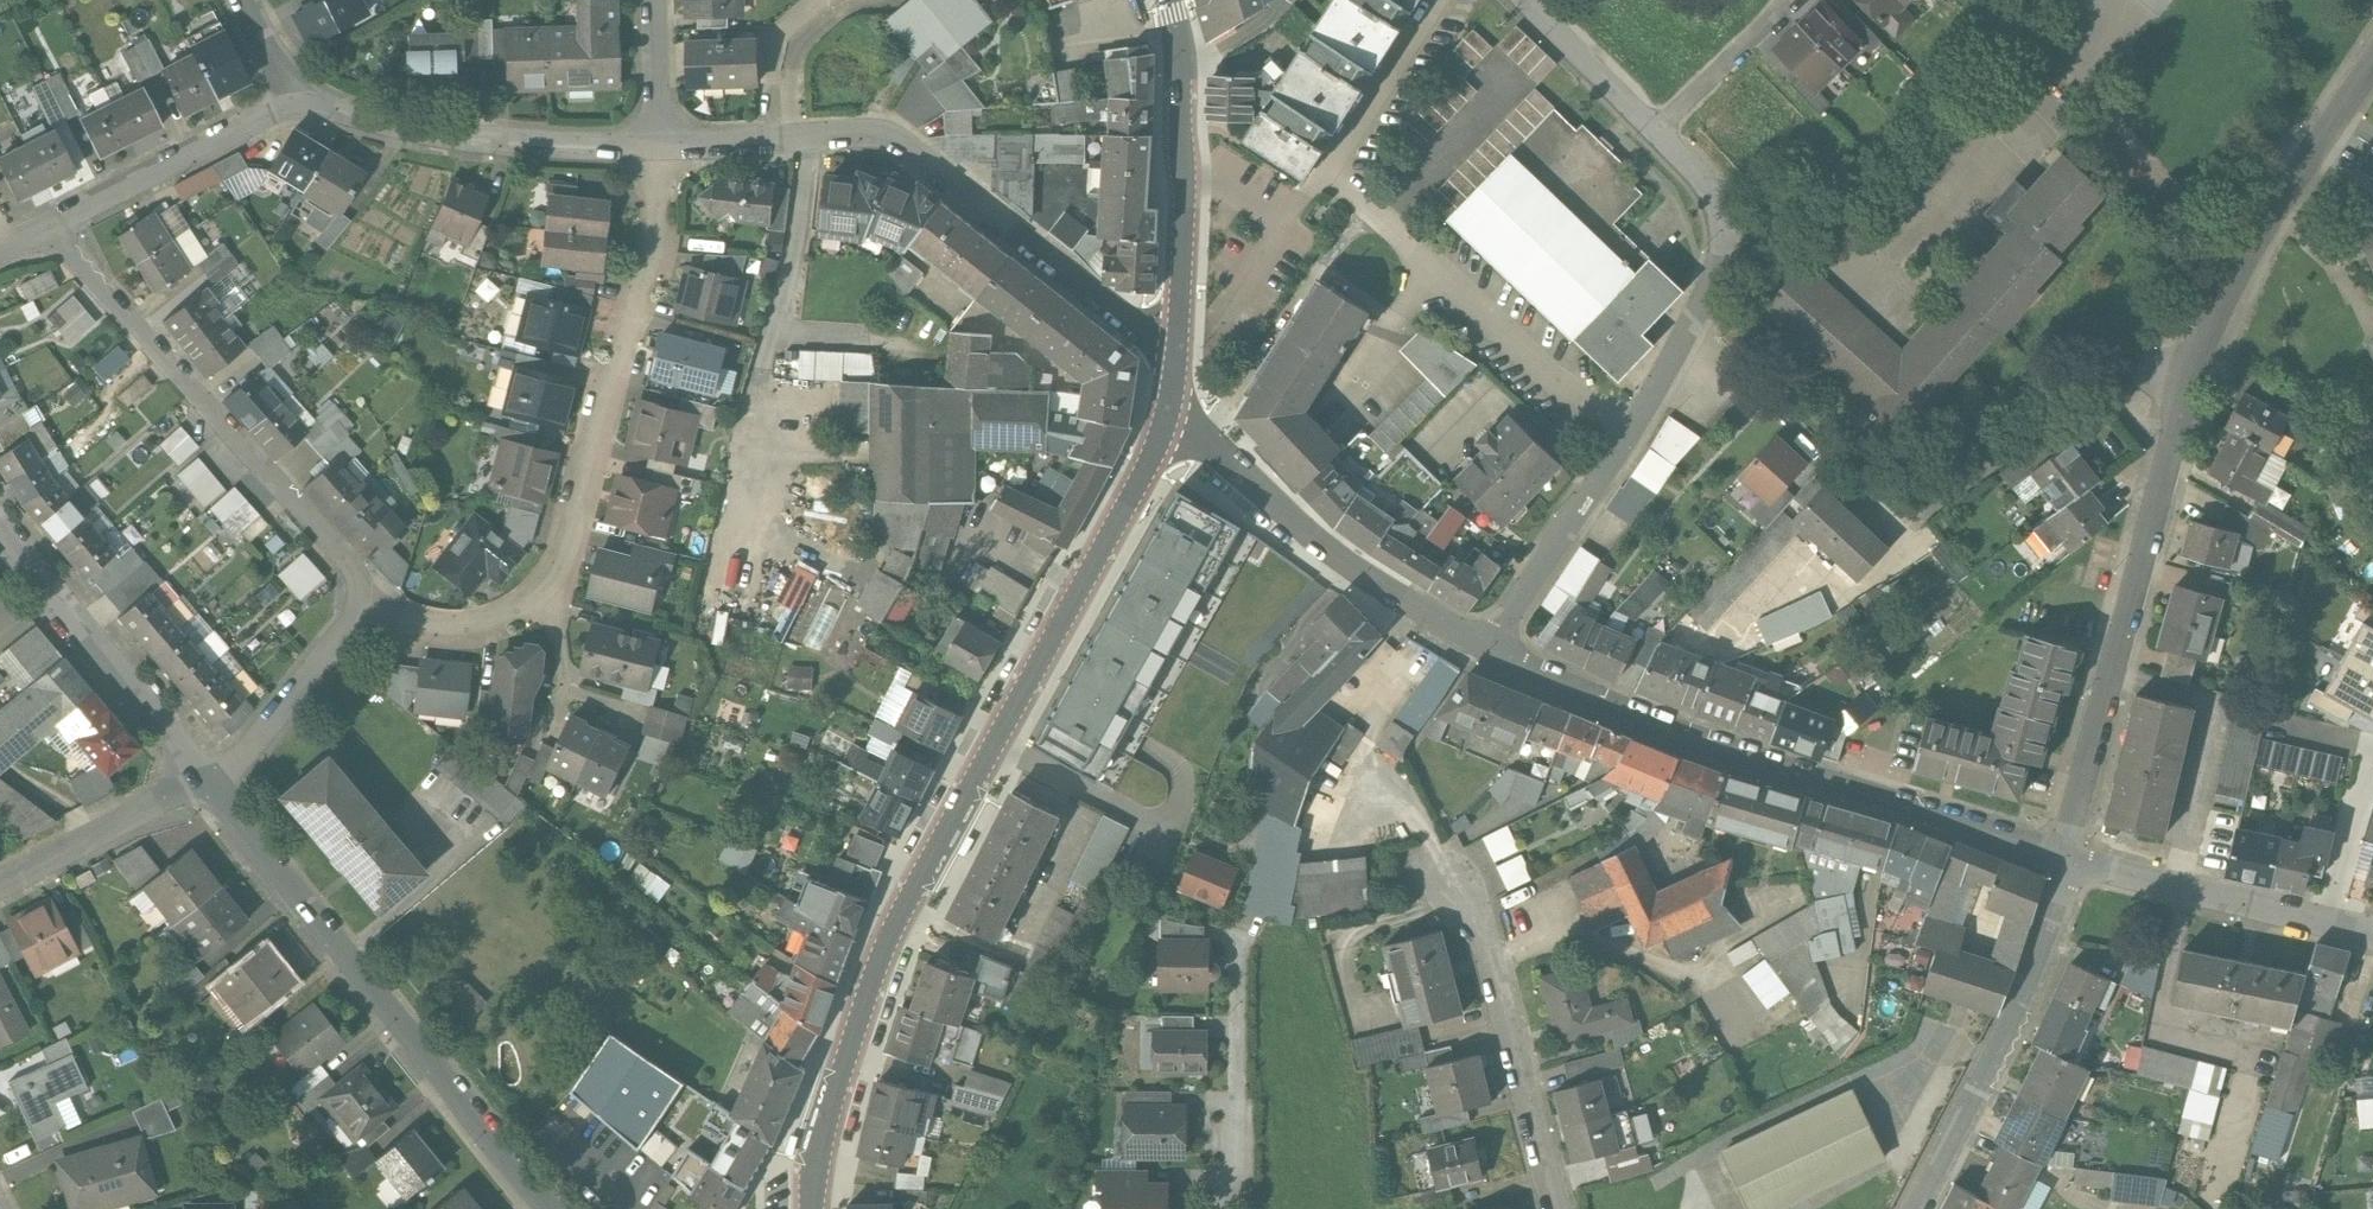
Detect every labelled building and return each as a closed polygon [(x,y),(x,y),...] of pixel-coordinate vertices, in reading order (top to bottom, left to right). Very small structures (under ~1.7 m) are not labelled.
[(307,45),(367,15),(359,0),(326,0),(293,17),(307,45)] [(741,0),(688,0),(688,17),(697,17),(728,16),(741,16),(741,0)] [(887,22),(917,61),(935,47),(947,61),(963,48),(994,23),(975,0),(914,0),(887,22)] [(1050,9),(1077,0),(1047,0),(1050,9)] [(1205,28),(1213,40),(1258,14),(1257,12),(1263,8),(1261,0),(1196,0),(1205,28)] [(1252,140),(1303,173),(1413,0),(1342,0),(1252,140)] [(1897,37),(1913,22),(1900,8),(1908,0),(1860,0),(1897,37)] [(2158,17),(2173,0),(2138,0),(2158,17)] [(582,30),(547,31),(549,91),(617,89),(614,1),(601,2),(582,2),(582,5),(582,30)] [(1824,3),(1800,27),(1840,68),(1864,44),(1846,25),(1824,3)] [(1295,7),(1276,28),(1297,47),(1317,26),(1295,7)] [(728,16),(697,17),(697,30),(728,29),(728,16)] [(1846,25),(1864,44),(1870,51),(1881,41),(1855,16),(1846,25)] [(476,22),(477,60),(493,60),(492,31),(491,21),(476,22)] [(430,88),(452,87),(451,54),(459,53),(459,61),(477,60),(476,22),(443,22),(443,36),(407,38),(407,54),(399,54),(399,73),(408,73),(408,89),(427,96),(430,88)] [(196,63),(216,100),(250,82),(219,23),(185,41),(196,63)] [(1818,90),(1840,68),(1800,27),(1776,51),(1800,75),(1816,91),(1818,90)] [(492,31),(493,60),(493,64),(506,63),(506,42),(508,42),(508,30),(492,31)] [(507,92),(549,91),(547,31),(523,32),(523,41),(508,42),(506,42),(506,63),(507,92)] [(1493,50),(1472,31),(1444,60),(1457,72),(1464,79),(1493,50)] [(136,49),(138,53),(149,73),(161,67),(149,42),(136,49)] [(755,43),(723,44),(724,88),(756,87),(755,43)] [(691,89),(724,88),(723,44),(690,45),(691,89)] [(935,47),(917,61),(929,76),(947,61),(935,47)] [(1129,48),(1130,52),(1130,57),(1151,54),(1150,47),(1129,48)] [(947,61),(929,76),(923,80),(935,95),(963,81),(983,72),(963,48),(947,61)] [(903,84),(917,61),(907,50),(890,76),(903,84)] [(1109,68),(1130,57),(1130,52),(1108,54),(1109,68)] [(125,60),(137,83),(150,76),(149,73),(138,53),(125,60)] [(1109,68),(1114,99),(1153,100),(1154,54),(1151,54),(1130,57),(1109,68)] [(1273,59),(1254,78),(1253,92),(1276,94),(1290,77),(1273,59)] [(216,100),(196,63),(181,71),(178,65),(163,73),(171,89),(170,90),(183,117),(216,100)] [(1034,106),(1060,104),(1083,102),(1076,70),(1028,79),(1034,106)] [(1420,152),(1477,92),(1464,79),(1457,72),(1401,133),(1420,152)] [(1816,91),(1800,75),(1790,85),(1820,115),(1831,104),(1818,90),(1816,91)] [(1209,80),(1208,120),(1252,122),(1253,105),(1265,106),(1276,94),(1253,92),(1254,78),(1214,76),(1209,80)] [(935,95),(946,111),(973,110),(986,109),(963,81),(935,95)] [(103,90),(130,142),(162,126),(143,89),(125,98),(117,83),(103,90)] [(51,92),(65,120),(78,114),(64,86),(51,92)] [(130,142),(103,90),(89,97),(97,112),(80,121),(99,158),(130,142)] [(1555,109),(1535,90),(1429,201),(1448,220),(1555,109)] [(37,99),(52,127),(65,120),(51,92),(37,99)] [(1111,113),(1111,136),(1153,136),(1153,100),(1114,99),(1083,102),(1060,104),(1061,123),(1101,121),(1101,114),(1111,113)] [(1555,109),(1448,220),(1574,340),(1651,259),(1615,224),(1643,194),(1620,173),(1627,167),(1583,125),(1576,131),(1555,109)] [(944,114),(945,136),(950,136),(973,136),(973,110),(946,111),(944,114)] [(26,147),(46,185),(75,170),(56,132),(49,136),(44,126),(21,138),(26,147)] [(301,193),(303,194),(328,153),(292,131),(269,170),(302,191),(301,193)] [(996,163),(997,135),(973,136),(950,136),(945,136),(928,139),(959,163),(996,163)] [(1033,163),(1106,164),(1108,136),(997,135),(996,163),(994,192),(1031,220),(1033,163)] [(1089,193),(1105,194),(1149,197),(1153,136),(1111,136),(1108,136),(1106,164),(1106,169),(1090,168),(1089,193)] [(26,147),(0,161),(0,168),(16,200),(46,185),(26,147)] [(2358,171),(2372,180),(2372,148),(2372,147),(2358,171)] [(364,173),(328,153),(303,194),(317,202),(305,220),(318,233),(336,215),(339,216),(340,215),(364,173)] [(2106,192),(2064,154),(2029,194),(2017,183),(1988,214),(2010,234),(1903,354),(1799,260),(1782,278),(1788,284),(1765,309),(1874,406),(1869,411),(1900,440),(1997,331),(2001,335),(2003,333),(2001,331),(2027,304),(2028,305),(2039,293),(2033,287),(2059,260),(2060,260),(2062,259),(2056,254),(2081,227),(2082,228),(2083,226),(2078,221),(2106,192)] [(237,155),(174,187),(181,202),(245,169),(237,155)] [(911,246),(944,205),(929,194),(926,195),(925,192),(922,191),(919,192),(916,193),(888,181),(887,186),(872,180),(869,181),(866,179),(863,179),(860,181),(859,182),(829,178),(823,235),(846,237),(850,226),(888,243),(896,233),(911,246)] [(734,183),(724,183),(703,199),(720,220),(731,212),(738,222),(768,225),(770,225),(775,190),(775,188),(765,187),(762,182),(756,186),(743,185),(739,179),(734,183)] [(471,191),(450,182),(425,242),(442,249),(448,237),(464,243),(467,245),(476,223),(485,201),(469,194),(471,191)] [(547,199),(549,199),(576,202),(578,188),(548,184),(547,199)] [(790,191),(775,190),(770,225),(768,225),(767,232),(785,234),(790,191)] [(1102,239),(1123,240),(1157,242),(1158,211),(1148,211),(1149,197),(1105,194),(1102,239)] [(546,231),(603,237),(606,205),(576,202),(549,199),(546,231)] [(978,299),(1011,257),(944,205),(911,246),(978,299)] [(118,237),(136,265),(172,241),(153,212),(128,228),(129,229),(118,237)] [(1089,232),(1066,214),(1050,234),(1074,253),(1089,232)] [(336,215),(318,233),(312,239),(328,251),(351,222),(340,215),(339,216),(336,215)] [(490,229),(476,223),(467,245),(464,243),(460,255),(478,263),(490,229)] [(2358,233),(2372,267),(2372,226),(2358,233)] [(603,237),(546,231),(543,264),(577,267),(600,270),(603,237)] [(1074,253),(1086,265),(1100,246),(1101,239),(1086,236),(1074,253)] [(1154,295),(1157,242),(1123,240),(1122,259),(1106,258),(1104,284),(1120,285),(1119,291),(1154,295)] [(191,271),(172,241),(136,265),(154,293),(166,285),(167,287),(191,271)] [(221,245),(196,264),(204,275),(229,256),(221,245)] [(229,256),(204,275),(213,286),(238,267),(229,256)] [(703,272),(741,282),(747,258),(706,256),(703,272)] [(1011,257),(978,299),(1086,383),(1080,418),(1129,427),(1139,358),(1011,257)] [(902,258),(884,281),(906,298),(924,275),(902,258)] [(1651,259),(1574,340),(1620,384),(1656,346),(1644,334),(1685,292),(1651,259)] [(566,278),(564,290),(592,298),(594,283),(603,284),(605,270),(600,270),(577,267),(576,279),(566,278)] [(703,272),(694,270),(689,271),(687,281),(691,284),(690,292),(685,291),(682,292),(678,308),(679,311),(726,322),(729,321),(733,304),(742,299),(745,287),(741,282),(703,272)] [(50,271),(20,286),(29,303),(58,288),(50,271)] [(1303,490),(1337,457),(1343,450),(1308,411),(1371,313),(1323,282),(1239,413),(1271,446),(1267,451),(1303,490)] [(588,311),(592,298),(564,290),(550,287),(546,301),(588,311)] [(176,338),(186,350),(222,322),(212,308),(218,303),(208,290),(201,295),(200,293),(162,322),(175,339),(176,338)] [(546,301),(527,296),(516,341),(577,356),(588,311),(546,301)] [(48,318),(70,344),(95,323),(72,297),(48,318)] [(405,324),(384,313),(370,340),(391,351),(405,324)] [(244,350),(222,322),(186,350),(208,378),(244,350)] [(272,328),(248,345),(258,358),(281,341),(272,328)] [(1478,365),(1425,330),(1403,353),(1428,378),(1369,436),(1387,456),(1478,365)] [(1058,444),(1068,416),(1048,413),(1051,392),(1034,392),(1036,373),(1016,354),(990,354),(992,337),(953,333),(947,389),(876,384),(871,384),(871,434),(873,501),(930,504),(975,504),(975,449),(1043,452),(1070,458),(1073,449),(1058,444)] [(717,393),(726,353),(662,337),(652,377),(717,393)] [(281,341),(258,358),(267,371),(291,354),(281,341)] [(92,369),(105,383),(131,360),(118,346),(92,369)] [(497,367),(517,372),(517,369),(540,375),(543,360),(502,350),(497,367)] [(872,355),(800,352),(800,380),(841,383),(841,434),(871,434),(871,384),(876,384),(872,355)] [(540,423),(562,429),(574,383),(540,375),(517,369),(517,372),(508,408),(513,416),(540,423)] [(224,401),(251,431),(280,404),(254,375),(224,401)] [(152,387),(143,376),(118,398),(127,408),(152,387)] [(2234,432),(2272,452),(2290,418),(2245,394),(2227,428),(2234,432)] [(21,415),(26,412),(19,398),(0,408),(0,427),(21,415)] [(681,400),(678,413),(696,418),(694,427),(713,432),(719,409),(681,400)] [(678,413),(639,403),(627,449),(649,455),(677,462),(681,444),(689,446),(694,427),(696,418),(678,413)] [(306,432),(280,404),(251,431),(277,460),(302,437),(307,433),(306,432)] [(6,455),(28,441),(23,434),(31,430),(21,415),(0,427),(0,445),(6,455)] [(1559,462),(1510,415),(1492,434),(1490,431),(1478,443),(1485,450),(1456,481),(1504,526),(1532,497),(1532,489),(1559,462)] [(540,423),(513,416),(509,430),(536,437),(540,423)] [(1073,449),(1070,458),(1085,461),(1113,467),(1133,428),(1129,427),(1080,418),(1068,416),(1058,444),(1073,449)] [(1651,450),(1676,466),(1701,439),(1670,417),(1651,450)] [(302,437),(310,446),(329,429),(320,420),(306,432),(307,433),(302,437)] [(310,446),(321,458),(335,445),(348,433),(337,422),(329,429),(310,446)] [(7,483),(40,462),(54,452),(37,426),(31,430),(23,434),(28,441),(6,455),(0,458),(0,471),(7,483)] [(181,427),(160,446),(178,467),(199,449),(181,427)] [(537,437),(536,437),(509,430),(497,427),(493,444),(503,447),(504,444),(534,452),(537,437)] [(2272,452),(2234,432),(2210,476),(2257,501),(2265,505),(2266,503),(2272,492),(2255,482),(2272,452)] [(1764,497),(1771,503),(1785,487),(1805,465),(1775,437),(1740,475),(1764,497)] [(492,490),(543,503),(555,457),(534,452),(504,444),(503,447),(492,490)] [(304,489),(327,514),(357,487),(342,470),(351,463),(335,445),(321,458),(323,461),(310,472),(316,478),(304,489)] [(2098,483),(2068,445),(2051,459),(2015,489),(2029,505),(2042,494),(2057,513),(2088,492),(2087,490),(2098,483)] [(2002,473),(2015,489),(2051,459),(2041,446),(2002,473)] [(1676,466),(1651,450),(1623,488),(1622,487),(1607,508),(1631,525),(1657,494),(1676,466)] [(673,476),(677,462),(649,455),(646,469),(653,471),(673,476)] [(1312,504),(1348,468),(1337,457),(1303,490),(1300,492),(1312,504)] [(225,491),(200,461),(178,479),(204,508),(225,491)] [(1113,467),(1085,461),(1079,479),(1059,512),(1003,487),(992,509),(1030,530),(1059,546),(1066,550),(1105,482),(1113,467)] [(52,481),(40,462),(7,483),(21,505),(52,481)] [(1348,468),(1312,504),(1337,528),(1339,523),(1358,496),(1347,485),(1354,475),(1348,468)] [(673,476),(653,471),(649,485),(675,492),(674,494),(690,498),(694,481),(673,476)] [(608,524),(663,538),(674,494),(675,492),(649,485),(620,478),(608,524)] [(1795,521),(1825,489),(1813,478),(1795,497),(1782,512),(1794,522),(1795,521)] [(68,500),(52,481),(21,505),(38,525),(68,500)] [(376,509),(357,487),(327,514),(354,545),(367,533),(380,548),(383,551),(405,532),(388,512),(387,513),(380,506),(376,509)] [(1750,513),(1766,528),(1782,512),(1795,497),(1785,487),(1771,503),(1764,497),(1750,513)] [(1825,489),(1795,521),(1860,582),(1890,551),(1859,522),(1825,489)] [(210,512),(235,539),(240,534),(259,517),(235,490),(210,512)] [(543,503),(492,490),(489,502),(510,508),(540,515),(543,503)] [(2048,519),(2074,551),(2112,521),(2088,492),(2057,513),(2048,519)] [(1176,493),(1033,746),(1098,783),(1242,530),(1176,493)] [(1372,554),(1391,527),(1395,522),(1358,496),(1339,523),(1350,531),(1346,537),(1372,554)] [(1422,510),(1410,525),(1417,532),(1427,539),(1451,507),(1436,497),(1423,511),(1422,510)] [(84,518),(68,500),(38,525),(54,543),(84,518)] [(1402,500),(1396,513),(1413,520),(1418,506),(1402,500)] [(930,504),(873,501),(873,535),(914,551),(930,504)] [(2257,501),(2248,517),(2273,532),(2299,548),(2310,529),(2266,503),(2265,505),(2257,501)] [(965,513),(968,505),(930,504),(913,556),(939,572),(959,512),(965,513)] [(2227,505),(2220,528),(2238,533),(2244,535),(2242,537),(2264,550),(2273,532),(2248,517),(2227,505)] [(1451,507),(1427,539),(1424,542),(1432,548),(1435,544),(1444,550),(1454,533),(1462,540),(1473,524),(1451,507)] [(532,546),(540,515),(510,508),(503,534),(499,539),(520,556),(529,545),(532,546)] [(1687,615),(1707,632),(1801,529),(1794,522),(1782,512),(1766,528),(1687,615)] [(268,527),(259,517),(240,534),(249,544),(268,527)] [(99,535),(84,518),(54,543),(69,561),(99,535)] [(2183,557),(2230,569),(2238,533),(2220,528),(2192,521),(2183,557)] [(1429,590),(1442,570),(1406,547),(1417,532),(1410,525),(1391,527),(1372,554),(1429,590)] [(436,569),(468,595),(486,574),(499,585),(521,557),(520,556),(499,539),(485,528),(478,538),(468,529),(436,569)] [(1051,561),(1059,546),(1030,530),(1022,544),(1051,561)] [(115,554),(99,535),(69,561),(86,580),(89,577),(102,566),(115,554)] [(631,559),(600,551),(588,597),(643,611),(652,572),(669,576),(675,554),(635,545),(631,559)] [(1602,562),(1583,546),(1544,605),(1557,614),(1569,598),(1578,604),(1584,609),(1609,570),(1601,563),(1602,562)] [(102,566),(89,577),(105,596),(144,564),(130,547),(105,569),(102,566)] [(396,567),(383,551),(380,548),(368,560),(383,577),(402,587),(406,571),(396,567)] [(904,583),(913,556),(894,552),(858,613),(880,623),(904,583)] [(277,575),(289,589),(314,567),(301,553),(277,575)] [(1442,570),(1429,590),(1469,613),(1501,568),(1484,555),(1472,571),(1449,558),(1442,570)] [(144,564),(105,596),(121,615),(148,592),(150,595),(162,584),(144,564)] [(962,586),(1017,618),(1032,591),(992,567),(989,573),(975,564),(962,586)] [(325,579),(314,567),(289,589),(300,601),(325,579)] [(1603,628),(1597,642),(1584,668),(1617,683),(1635,642),(1620,636),(1629,618),(1635,621),(1670,584),(1654,570),(1614,614),(1603,628)] [(2209,578),(2205,594),(2222,600),(2222,602),(2235,605),(2239,587),(2209,578)] [(2205,594),(2177,586),(2159,648),(2169,651),(2196,659),(2204,661),(2222,602),(2222,600),(2205,594)] [(119,617),(135,636),(164,611),(150,595),(148,592),(121,615),(119,617)] [(1822,593),(1757,623),(1768,647),(1833,618),(1822,593)] [(917,594),(895,632),(922,647),(943,610),(917,594)] [(1383,637),(1342,596),(1310,628),(1320,639),(1299,661),(1314,676),(1318,672),(1334,690),(1366,657),(1365,656),(1383,637)] [(1533,645),(1584,668),(1597,642),(1588,638),(1600,610),(1591,606),(1587,616),(1573,610),(1578,604),(1569,598),(1557,614),(1533,645)] [(841,613),(825,603),(804,643),(820,652),(841,613)] [(786,642),(799,610),(786,604),(772,636),(786,642)] [(2372,629),(2372,610),(2370,611),(2362,604),(2354,619),(2362,623),(2372,629)] [(180,629),(164,611),(135,636),(150,654),(180,629)] [(944,660),(980,680),(1001,644),(965,623),(944,660)] [(2362,623),(2343,658),(2372,674),(2372,629),(2362,623)] [(49,736),(97,697),(38,628),(0,658),(0,664),(24,692),(0,711),(0,774),(47,734),(49,736)] [(627,686),(647,691),(648,689),(659,645),(594,628),(583,675),(627,686)] [(195,647),(180,629),(150,654),(166,672),(195,647)] [(1647,670),(1657,648),(1666,637),(1650,629),(1633,663),(1647,670)] [(2081,649),(2027,635),(2017,671),(2012,670),(2002,708),(2000,707),(1992,735),(1928,718),(1914,771),(2020,799),(2030,763),(2043,766),(2054,724),(2055,725),(2064,692),(2069,694),(2081,649)] [(211,665),(195,647),(166,672),(181,690),(211,665)] [(519,651),(518,656),(510,730),(529,733),(532,704),(546,676),(541,676),(544,655),(539,648),(529,647),(528,652),(519,651)] [(1636,691),(1698,714),(1716,670),(1701,664),(1702,659),(1672,648),(1670,652),(1657,648),(1647,670),(1636,691)] [(1878,651),(1846,674),(1855,686),(1873,675),(1871,671),(1886,661),(1878,651)] [(2196,659),(2169,651),(2161,677),(2189,685),(2196,659)] [(495,693),(491,728),(510,730),(518,656),(509,655),(508,659),(499,658),(495,693)] [(2324,694),(2353,710),(2372,721),(2372,674),(2343,658),(2324,694)] [(1460,671),(1441,659),(1378,746),(1404,763),(1405,761),(1404,757),(1406,750),(1415,736),(1441,700),(1460,671)] [(1253,747),(1248,796),(1296,825),(1314,777),(1328,757),(1340,739),(1308,717),(1334,690),(1318,672),(1314,676),(1299,661),(1261,700),(1267,706),(1274,698),(1284,704),(1262,730),(1253,747)] [(414,711),(463,717),(468,667),(420,662),(419,667),(417,693),(414,711)] [(417,693),(419,667),(390,664),(386,693),(403,706),(404,692),(417,693)] [(226,683),(211,665),(181,690),(197,708),(226,683)] [(1722,666),(1716,670),(1698,714),(1737,729),(1756,680),(1722,666)] [(812,690),(814,668),(789,667),(788,689),(812,690)] [(237,674),(226,683),(197,708),(213,727),(221,721),(243,702),(241,700),(252,691),(237,674)] [(913,674),(905,689),(916,695),(917,694),(935,703),(942,689),(913,674)] [(1527,736),(1542,704),(1469,674),(1439,716),(1449,721),(1521,750),(1527,736)] [(1771,741),(1784,708),(1785,704),(1803,691),(1801,688),(1770,676),(1767,684),(1756,680),(1737,729),(1771,741)] [(647,691),(627,686),(624,699),(654,707),(658,691),(648,689),(647,691)] [(905,689),(897,686),(879,720),(904,733),(943,754),(962,716),(935,703),(917,694),(916,695),(905,689)] [(256,687),(252,691),(241,700),(243,702),(221,721),(233,735),(247,723),(266,700),(256,687)] [(2353,710),(2324,694),(2316,689),(2308,704),(2345,724),(2353,710)] [(491,728),(495,693),(480,691),(476,727),(491,728)] [(2137,696),(2121,765),(2177,778),(2194,709),(2137,696)] [(140,749),(97,697),(49,736),(66,756),(69,753),(79,745),(105,777),(108,775),(140,749)] [(2216,795),(2244,802),(2266,707),(2238,699),(2216,795)] [(1848,714),(1837,725),(1846,737),(1875,714),(1865,700),(1848,714)] [(1559,749),(1572,715),(1542,704),(1527,736),(1559,749)] [(685,717),(653,708),(649,722),(681,731),(685,717)] [(1784,708),(1771,741),(1819,759),(1832,726),(1784,708)] [(1586,756),(1598,726),(1572,715),(1559,749),(1558,750),(1570,755),(1584,760),(1586,756)] [(1449,721),(1439,716),(1426,737),(1440,743),(1449,721)] [(550,768),(579,782),(601,735),(587,729),(589,724),(573,717),(556,751),(548,767),(550,768)] [(895,750),(898,744),(904,733),(879,720),(871,738),(895,750)] [(681,731),(649,722),(645,736),(677,745),(681,731)] [(1349,725),(1340,739),(1328,757),(1344,768),(1365,736),(1349,725)] [(1837,725),(1832,726),(1819,759),(1837,764),(1846,737),(1837,725)] [(1598,726),(1586,756),(1596,760),(1616,768),(1632,740),(1598,726)] [(603,731),(601,735),(579,782),(609,796),(631,750),(617,743),(619,739),(603,731)] [(2343,758),(2262,739),(2255,767),(2337,786),(2343,758)] [(1632,740),(1616,768),(1606,778),(1591,785),(1592,786),(1588,788),(1596,797),(1598,801),(1616,791),(1619,783),(1631,788),(1626,801),(1641,808),(1646,794),(1663,801),(1678,759),(1632,740)] [(874,779),(882,783),(919,801),(934,770),(914,760),(917,754),(898,744),(895,750),(889,764),(890,764),(886,772),(883,778),(876,775),(874,779)] [(79,745),(69,753),(86,773),(71,780),(84,805),(82,806),(84,809),(117,792),(108,775),(105,777),(79,745)] [(452,745),(434,766),(511,828),(528,806),(518,798),(506,788),(452,745)] [(548,767),(556,751),(543,745),(535,762),(527,779),(542,785),(550,768),(548,767)] [(855,745),(845,764),(874,779),(876,775),(883,778),(886,772),(865,762),(869,753),(855,745)] [(1570,755),(1558,750),(1550,770),(1547,778),(1561,783),(1566,772),(1564,771),(1570,755)] [(527,779),(535,762),(522,755),(506,788),(518,798),(527,779)] [(424,874),(326,759),(281,798),(304,824),(349,877),(379,912),(424,874)] [(1678,759),(1663,801),(1655,808),(1670,814),(1680,818),(1675,832),(1701,841),(1707,825),(1725,776),(1678,759)] [(1585,781),(1591,785),(1606,778),(1616,768),(1596,760),(1585,781)] [(882,783),(874,779),(845,764),(842,763),(831,788),(871,808),(882,783)] [(1537,807),(1547,778),(1550,770),(1534,765),(1530,777),(1523,775),(1522,776),(1509,771),(1488,792),(1503,805),(1512,798),(1537,807)] [(2163,838),(2177,778),(2121,765),(2106,825),(2163,838)] [(1793,844),(1806,799),(1725,776),(1707,825),(1791,850),(1793,844)] [(18,841),(57,822),(0,780),(0,819),(18,841)] [(903,836),(919,801),(882,783),(871,808),(863,823),(882,833),(885,827),(903,836)] [(1596,797),(1588,788),(1545,808),(1550,819),(1596,797)] [(1014,793),(981,856),(1028,880),(1061,817),(1014,793)] [(1299,826),(1296,825),(1248,796),(1235,864),(1247,870),(1242,911),(1289,927),(1290,920),(1295,866),(1299,826)] [(1885,868),(1897,826),(1806,799),(1793,844),(1804,847),(1863,865),(1884,871),(1885,868)] [(1568,880),(1594,933),(1629,915),(1645,947),(1662,940),(1668,952),(1692,959),(1695,944),(1739,924),(1721,901),(1730,864),(1658,897),(1634,850),(1649,840),(1667,822),(1670,814),(1655,808),(1645,819),(1633,831),(1610,843),(1597,849),(1603,862),(1568,880)] [(2372,844),(2372,810),(2364,841),(2372,844)] [(1604,832),(1610,843),(1633,831),(1645,819),(1632,812),(1620,823),(1604,832)] [(1451,826),(1456,836),(1471,827),(1464,816),(1451,826)] [(1105,817),(1096,834),(1120,846),(1129,829),(1105,817)] [(1509,826),(1485,837),(1511,890),(1534,879),(1509,826)] [(1904,900),(1929,839),(1897,826),(1885,868),(1904,876),(1895,896),(1904,900)] [(2301,844),(2282,840),(2272,886),(2305,893),(2309,875),(2323,878),(2333,833),(2305,827),(2301,844)] [(2227,876),(2272,886),(2282,840),(2237,830),(2227,876)] [(1089,889),(1080,906),(1088,910),(1120,846),(1096,834),(1072,881),(1089,889)] [(817,917),(854,938),(879,875),(873,872),(883,847),(857,836),(847,862),(840,859),(829,886),(817,917)] [(1929,839),(1904,900),(1929,911),(1942,876),(1953,848),(1929,839)] [(1954,843),(1953,848),(1942,876),(1961,885),(1964,875),(1977,881),(1986,857),(1954,843)] [(729,866),(738,850),(729,845),(721,861),(729,866)] [(143,888),(161,873),(140,847),(113,862),(138,894),(144,890),(143,888)] [(1863,865),(1804,847),(1816,902),(1854,894),(1863,865)] [(144,890),(173,926),(219,888),(189,851),(161,873),(143,888),(144,890)] [(1194,853),(1179,890),(1224,908),(1239,872),(1194,853)] [(996,941),(1028,880),(981,856),(949,919),(996,941)] [(1993,886),(2002,863),(1986,857),(1977,881),(1993,886)] [(1367,858),(1295,866),(1290,920),(1371,912),(1367,858)] [(2013,915),(2033,924),(2047,879),(2002,863),(1993,886),(1987,905),(2013,915)] [(660,904),(671,888),(640,865),(628,881),(660,904)] [(829,886),(809,879),(798,906),(817,917),(829,886)] [(247,922),(219,888),(173,926),(201,960),(247,922)] [(1890,909),(1899,913),(1904,900),(1895,896),(1890,909)] [(1818,1031),(1836,1016),(1827,1004),(1828,1003),(1814,962),(1855,953),(1844,897),(1816,902),(1751,942),(1765,960),(1769,964),(1791,994),(1818,1031)] [(25,955),(31,969),(40,972),(48,970),(55,958),(71,950),(74,956),(78,953),(59,918),(50,900),(7,922),(11,928),(25,955)] [(798,906),(787,900),(777,920),(809,939),(817,917),(798,906)] [(1058,907),(1041,940),(1066,953),(1088,910),(1080,906),(1075,916),(1058,907)] [(74,910),(59,918),(78,953),(92,946),(74,910)] [(1924,991),(2000,1014),(2033,924),(2013,915),(1996,966),(1957,954),(1963,931),(1925,921),(1923,925),(1916,945),(1937,951),(1924,991)] [(854,938),(817,917),(809,939),(799,965),(837,985),(854,938)] [(1205,928),(1163,921),(1163,944),(1205,943),(1205,928)] [(0,934),(0,938),(13,962),(25,955),(11,928),(0,934)] [(1442,931),(1386,946),(1407,1027),(1408,1029),(1419,1026),(1464,1014),(1442,931)] [(13,962),(0,938),(0,969),(13,962)] [(1041,940),(1027,975),(1053,985),(1062,960),(1066,953),(1041,940)] [(1759,954),(1751,942),(1727,955),(1734,968),(1759,954)] [(220,995),(244,1025),(296,983),(265,944),(233,970),(235,972),(209,993),(214,1000),(220,995)] [(1163,944),(1163,992),(1210,992),(1210,980),(1214,980),(1217,979),(1219,977),(1220,972),(1218,968),(1214,966),(1210,966),(1210,944),(1163,944)] [(2350,953),(2317,945),(2307,975),(2304,987),(2335,998),(2350,953)] [(2245,963),(2184,951),(2173,1006),(2290,1028),(2304,987),(2307,975),(2245,963)] [(977,972),(1011,984),(1015,970),(982,957),(977,972)] [(191,1006),(209,993),(235,972),(233,970),(224,959),(203,978),(182,995),(191,1006)] [(2133,959),(2121,986),(2152,1000),(2159,965),(2133,959)] [(1769,964),(1765,960),(1742,977),(1768,1011),(1791,994),(1769,964)] [(182,995),(203,978),(191,963),(165,984),(177,999),(182,995)] [(928,963),(912,1010),(961,1026),(972,992),(1004,1002),(1011,984),(977,972),(975,978),(928,963)] [(2073,964),(2058,995),(2091,1011),(2106,978),(2073,964)] [(769,996),(786,1008),(819,1033),(837,985),(799,965),(795,979),(781,975),(780,977),(769,996)] [(1542,979),(1559,1044),(1614,1030),(1634,1024),(1634,1022),(1628,1001),(1592,1010),(1582,968),(1542,979)] [(764,969),(753,983),(769,996),(780,977),(764,969)] [(27,1033),(0,982),(0,1048),(27,1033)] [(753,983),(738,1002),(773,1028),(786,1008),(769,996),(753,983)] [(2327,1023),(2335,998),(2304,987),(2290,1028),(2292,1029),(2267,1107),(2294,1115),(2313,1060),(2331,1066),(2343,1027),(2327,1023)] [(2069,1061),(2091,1011),(2058,995),(2035,1044),(2044,1049),(2069,1061)] [(799,1067),(819,1033),(786,1008),(773,1028),(738,1002),(729,1012),(766,1041),(799,1067)] [(271,1039),(302,1078),(344,1044),(313,1005),(271,1039)] [(964,1027),(961,1026),(912,1010),(904,1007),(889,1053),(930,1067),(934,1055),(952,1061),(964,1027)] [(1861,1035),(1836,1016),(1818,1031),(1841,1061),(1861,1035)] [(1164,1017),(1164,1034),(1195,1034),(1195,1017),(1164,1017)] [(1614,1030),(1618,1049),(1644,1034),(1641,1020),(1634,1022),(1634,1024),(1614,1030)] [(1425,1052),(1419,1026),(1408,1029),(1407,1027),(1352,1041),(1359,1068),(1425,1052)] [(964,1027),(952,1061),(973,1068),(984,1034),(964,1027)] [(1157,1034),(1157,1073),(1207,1073),(1207,1034),(1195,1034),(1164,1034),(1157,1034)] [(717,1107),(611,1036),(571,1093),(673,1177),(690,1152),(654,1129),(674,1100),(707,1122),(717,1107)] [(41,1051),(48,1065),(70,1054),(71,1056),(73,1055),(66,1039),(41,1051)] [(799,1067),(766,1041),(732,1117),(774,1145),(806,1072),(799,1067)] [(2130,1044),(2125,1066),(2137,1068),(2141,1047),(2130,1044)] [(1430,1068),(1456,1062),(1453,1047),(1401,1059),(1405,1074),(1430,1068)] [(2226,1070),(2142,1048),(2137,1076),(2190,1090),(2179,1134),(2207,1142),(2226,1070)] [(1615,1051),(1564,1065),(1569,1081),(1623,1068),(1618,1049),(1615,1051)] [(2020,1098),(2064,1120),(2089,1071),(2069,1061),(2044,1049),(2020,1098)] [(48,1065),(8,1083),(34,1140),(59,1129),(49,1106),(86,1088),(71,1056),(70,1054),(48,1065)] [(1456,1062),(1430,1068),(1440,1113),(1441,1116),(1468,1110),(1491,1105),(1481,1056),(1456,1062)] [(297,1102),(329,1076),(321,1066),(289,1092),(297,1102)] [(339,1088),(322,1101),(323,1102),(336,1119),(347,1111),(364,1132),(365,1134),(382,1121),(395,1110),(362,1069),(339,1088)] [(971,1072),(965,1088),(1005,1099),(1012,1086),(971,1072)] [(322,1101),(339,1088),(329,1076),(297,1102),(307,1115),(323,1102),(322,1101)] [(869,1124),(910,1134),(927,1138),(937,1095),(880,1081),(869,1124)] [(1556,1092),(1565,1127),(1608,1116),(1599,1081),(1556,1092)] [(958,1086),(953,1103),(997,1115),(1005,1099),(965,1088),(958,1086)] [(1131,1110),(1173,1110),(1172,1093),(1125,1092),(1125,1112),(1131,1112),(1131,1110)] [(1723,1153),(1750,1208),(1779,1208),(1886,1159),(1854,1092),(1723,1153)] [(132,1113),(144,1140),(173,1126),(164,1108),(179,1102),(174,1093),(132,1113)] [(2003,1146),(2042,1165),(2064,1120),(2020,1098),(1997,1143),(2003,1146)] [(2357,1101),(2360,1130),(2372,1129),(2372,1100),(2357,1101)] [(731,1138),(713,1168),(747,1190),(774,1145),(732,1117),(717,1107),(707,1122),(731,1138)] [(1131,1112),(1131,1157),(1184,1158),(1184,1110),(1173,1110),(1131,1110),(1131,1112)] [(1472,1123),(1468,1110),(1441,1116),(1440,1113),(1420,1118),(1423,1134),(1472,1123)] [(1565,1127),(1575,1162),(1603,1155),(1611,1183),(1647,1173),(1652,1170),(1648,1156),(1638,1158),(1635,1147),(1617,1151),(1608,1116),(1565,1127)] [(390,1130),(382,1121),(365,1134),(364,1132),(358,1137),(367,1148),(390,1130)] [(910,1134),(869,1124),(861,1157),(902,1167),(910,1134)] [(376,1161),(374,1162),(404,1200),(444,1168),(414,1130),(376,1161)] [(59,1167),(65,1188),(70,1188),(76,1208),(78,1208),(104,1203),(109,1194),(125,1189),(128,1201),(155,1193),(145,1160),(144,1160),(138,1141),(86,1156),(87,1159),(59,1167)] [(1474,1141),(1431,1151),(1438,1187),(1439,1189),(1448,1187),(1483,1178),(1474,1141)] [(2003,1146),(1978,1198),(2000,1208),(2020,1208),(2042,1165),(2003,1146)] [(354,1179),(374,1162),(376,1161),(366,1148),(336,1157),(354,1179)] [(747,1190),(713,1168),(690,1152),(673,1177),(707,1208),(736,1208),(747,1190)] [(1110,1187),(1137,1187),(1137,1171),(1101,1171),(1100,1190),(1110,1190),(1110,1187)] [(2076,1173),(2075,1191),(2111,1194),(2110,1206),(2138,1208),(2165,1208),(2167,1182),(2076,1173)] [(925,1176),(896,1174),(895,1190),(901,1190),(924,1192),(925,1176)] [(1978,1198),(1953,1186),(1942,1208),(2000,1208),(1978,1198)] [(1110,1208),(1167,1208),(1167,1187),(1137,1187),(1110,1187),(1110,1190),(1110,1208)] [(1448,1187),(1439,1189),(1438,1187),(1380,1201),(1380,1208),(1446,1208),(1454,1207),(1448,1187)] [(462,1189),(437,1208),(479,1208),(462,1189)] [(924,1192),(901,1190),(900,1205),(929,1208),(930,1193),(924,1192)]
